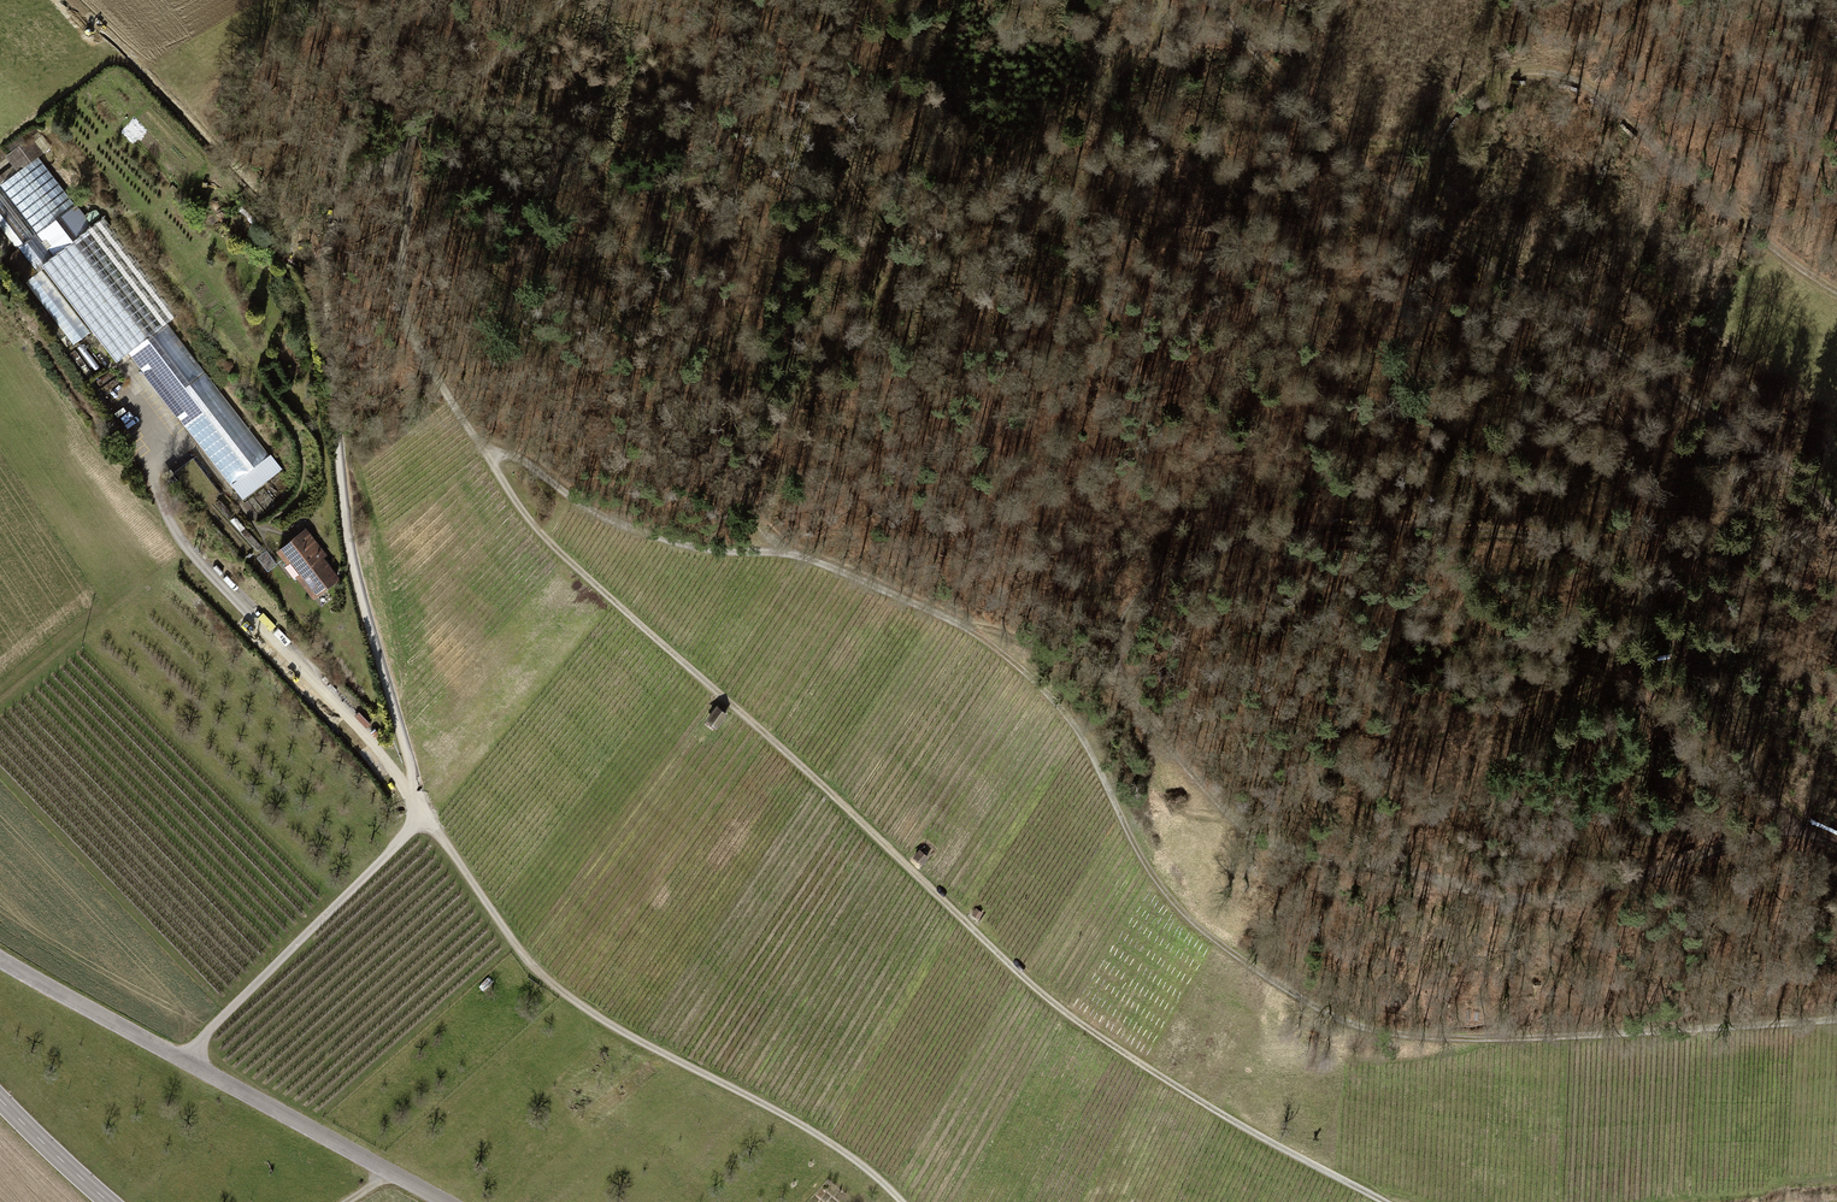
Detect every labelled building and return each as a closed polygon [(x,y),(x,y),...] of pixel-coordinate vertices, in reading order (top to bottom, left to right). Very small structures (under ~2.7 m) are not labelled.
[(243,498),(278,472),(269,455),(166,322),(179,312),(103,215),(92,224),(38,155),(44,150),(31,134),(5,154),(13,164),(0,174),(0,225),(17,247),(1,259),(20,283),(24,280),(73,343),(91,329),(115,361),(128,351),(243,498)] [(220,501),(209,512),(220,524),(232,513),(220,501)] [(277,550),(314,598),(341,578),(324,557),(328,554),(306,527),(277,550)] [(249,530),(242,535),(254,552),(261,548),(249,530)]
